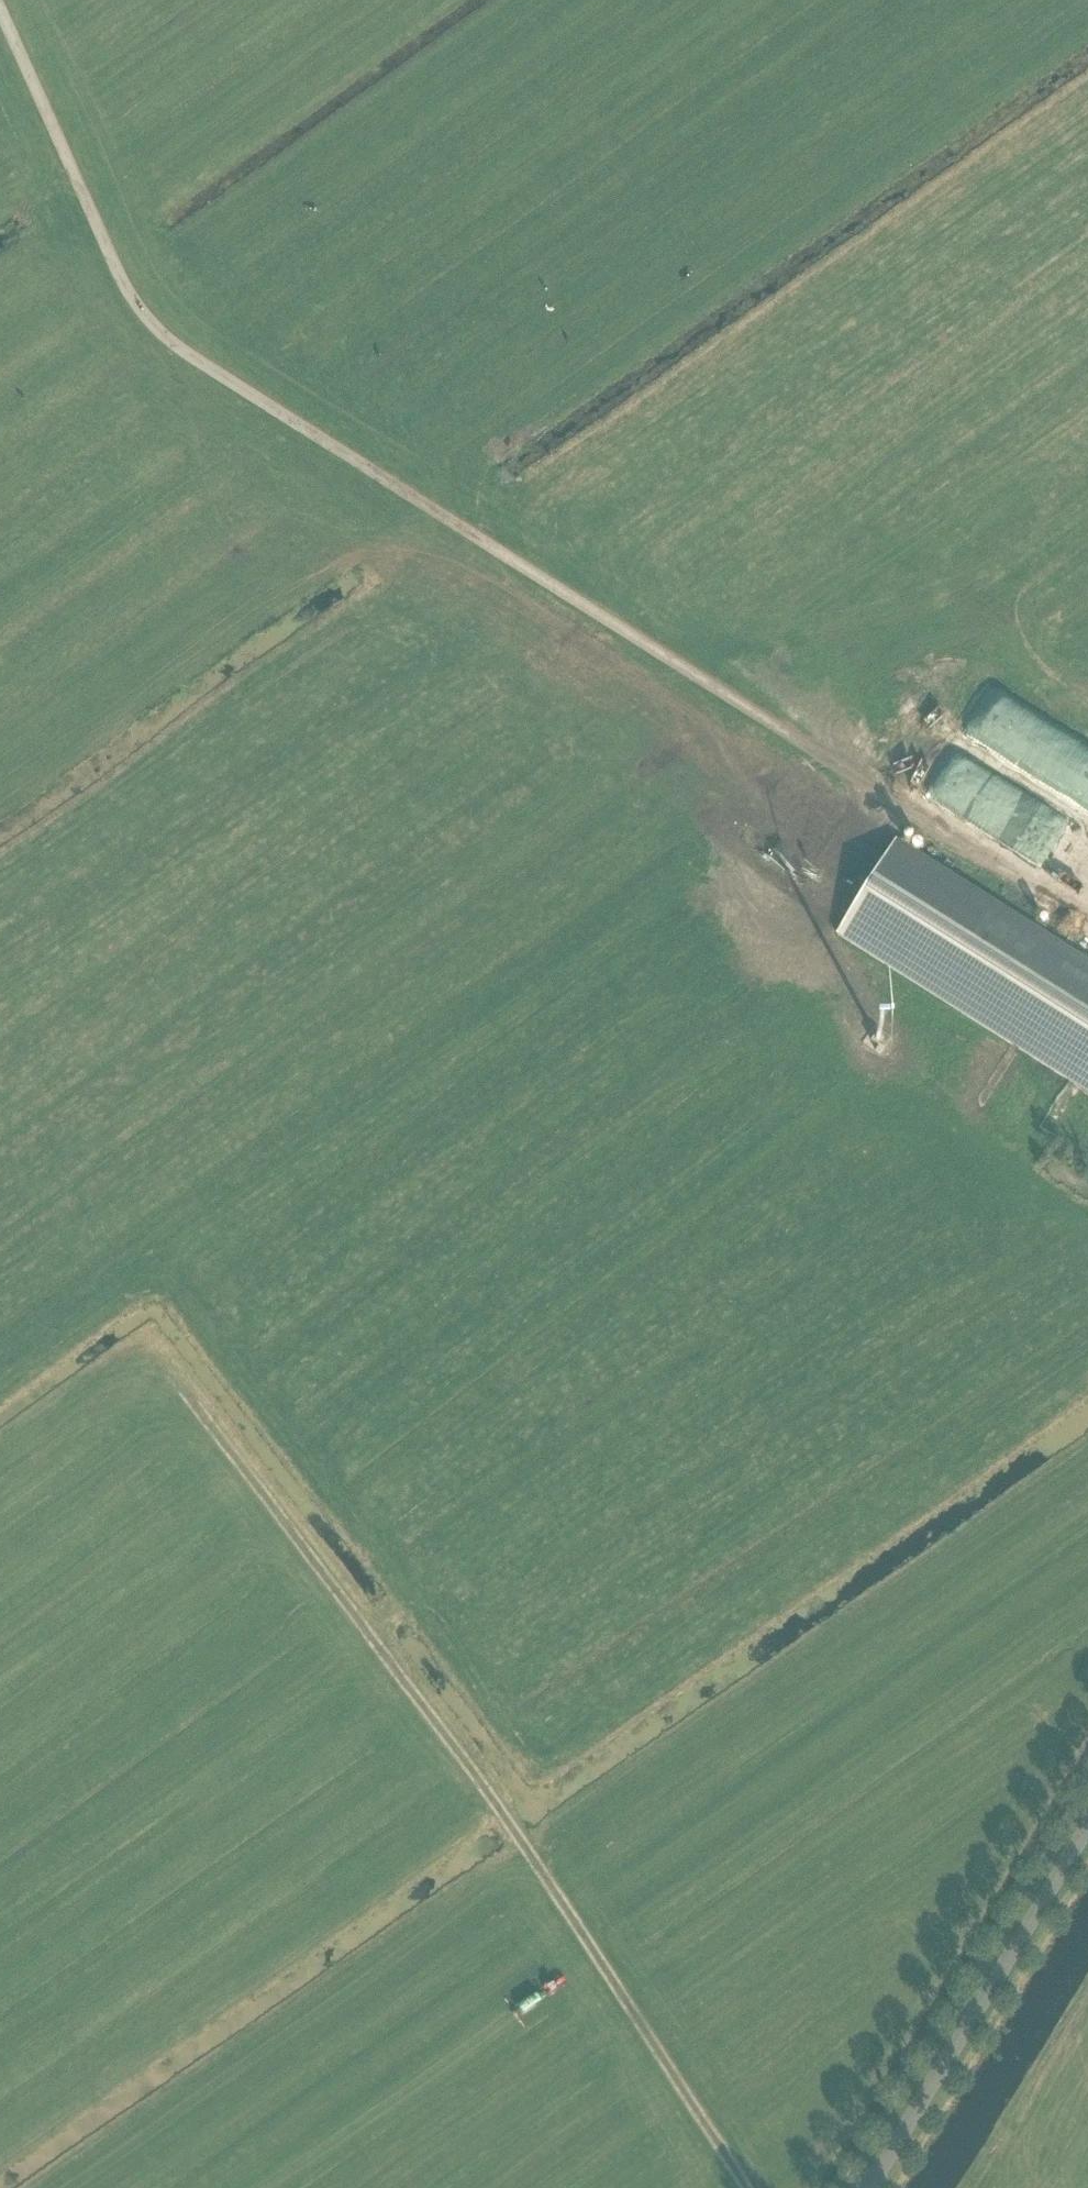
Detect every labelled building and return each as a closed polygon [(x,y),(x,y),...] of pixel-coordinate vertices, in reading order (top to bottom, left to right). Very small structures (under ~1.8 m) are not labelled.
[(1016,777),(945,744),(922,794),(993,827),(1016,777)] [(835,933),(1087,1094),(1087,962),(895,839),(835,933)]
